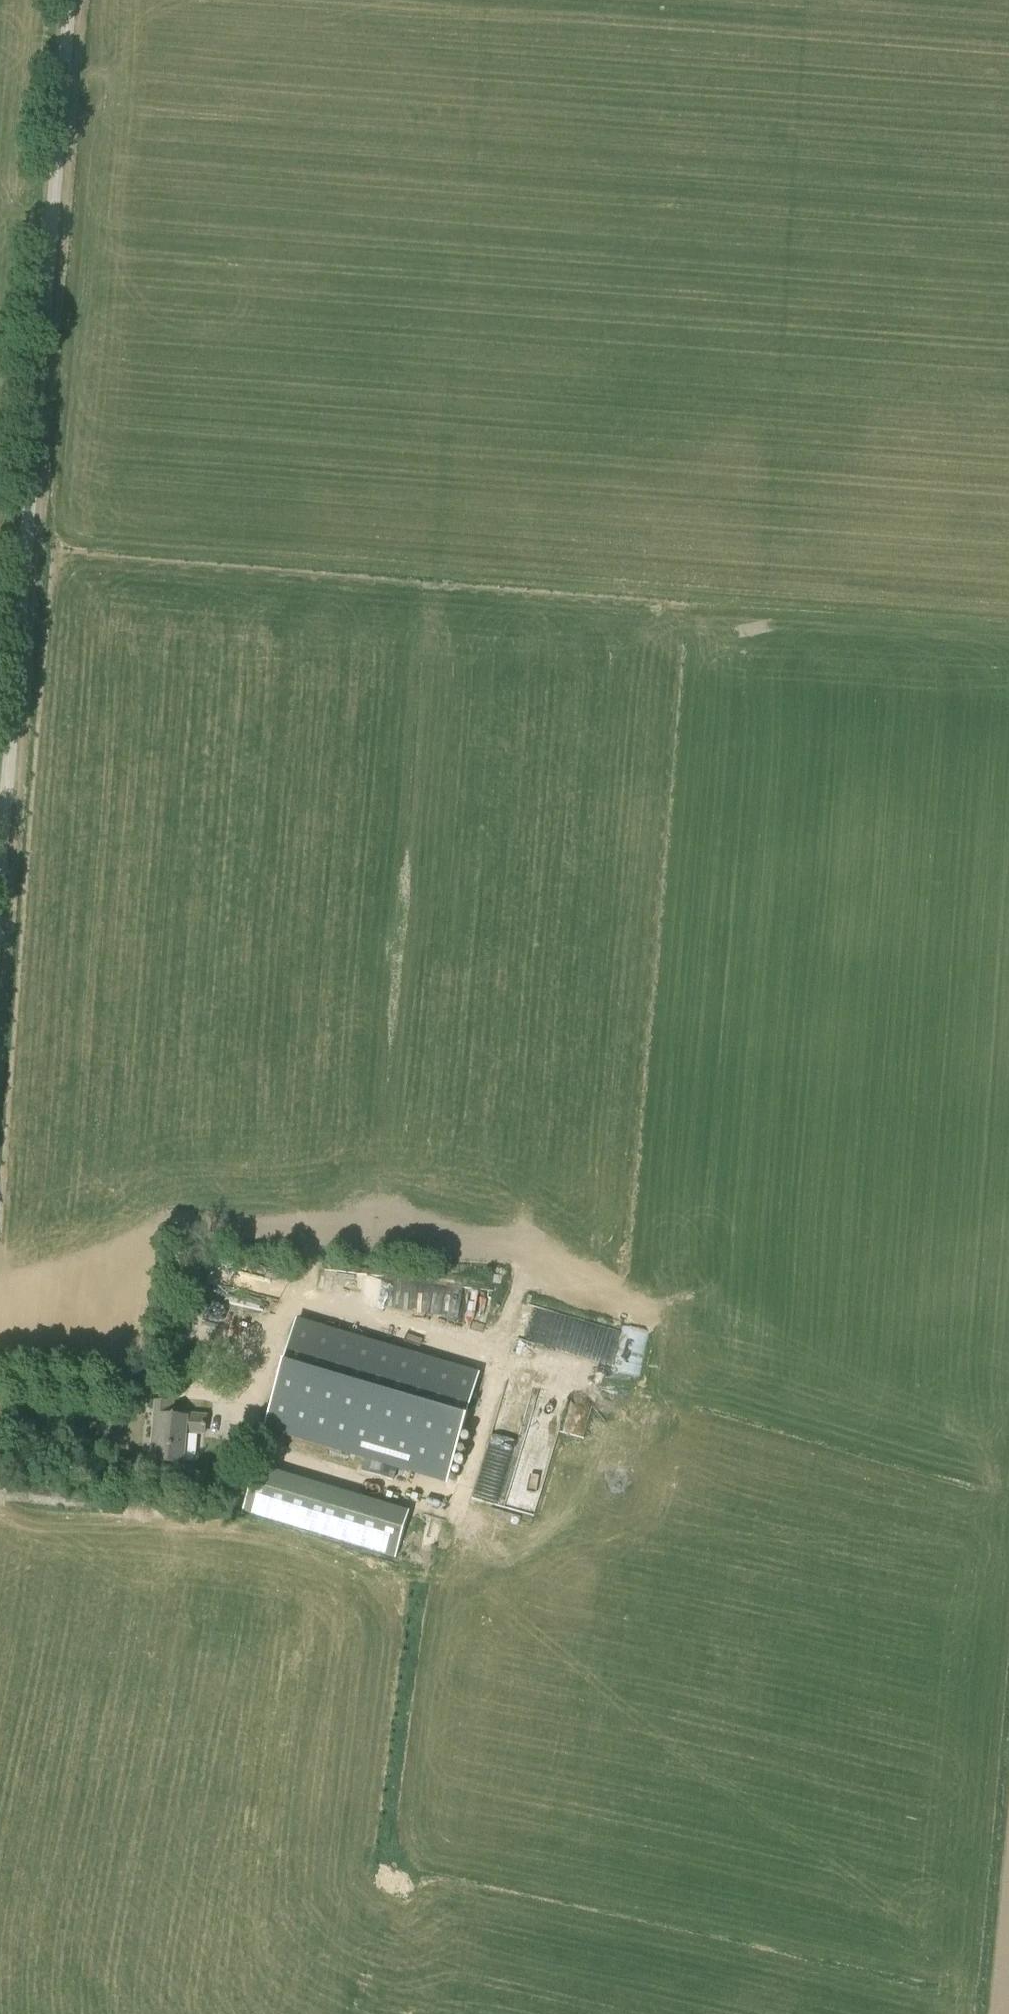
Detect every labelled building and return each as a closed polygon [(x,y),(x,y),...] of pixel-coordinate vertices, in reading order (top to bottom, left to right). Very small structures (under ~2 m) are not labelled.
[(538,1341),(610,1359),(618,1326),(546,1308),(538,1341)] [(449,1479),(479,1376),(297,1322),(267,1426),(367,1455),(362,1472),(393,1481),(398,1464),(449,1479)] [(622,1324),(619,1346),(645,1350),(648,1327),(622,1324)] [(618,1347),(613,1369),(639,1375),(643,1352),(618,1347)] [(156,1462),(183,1465),(186,1432),(205,1434),(207,1417),(177,1414),(177,1417),(173,1417),(174,1404),(156,1402),(153,1437),(158,1437),(156,1462)] [(409,1511),(257,1465),(243,1512),(395,1558),(409,1511)]
